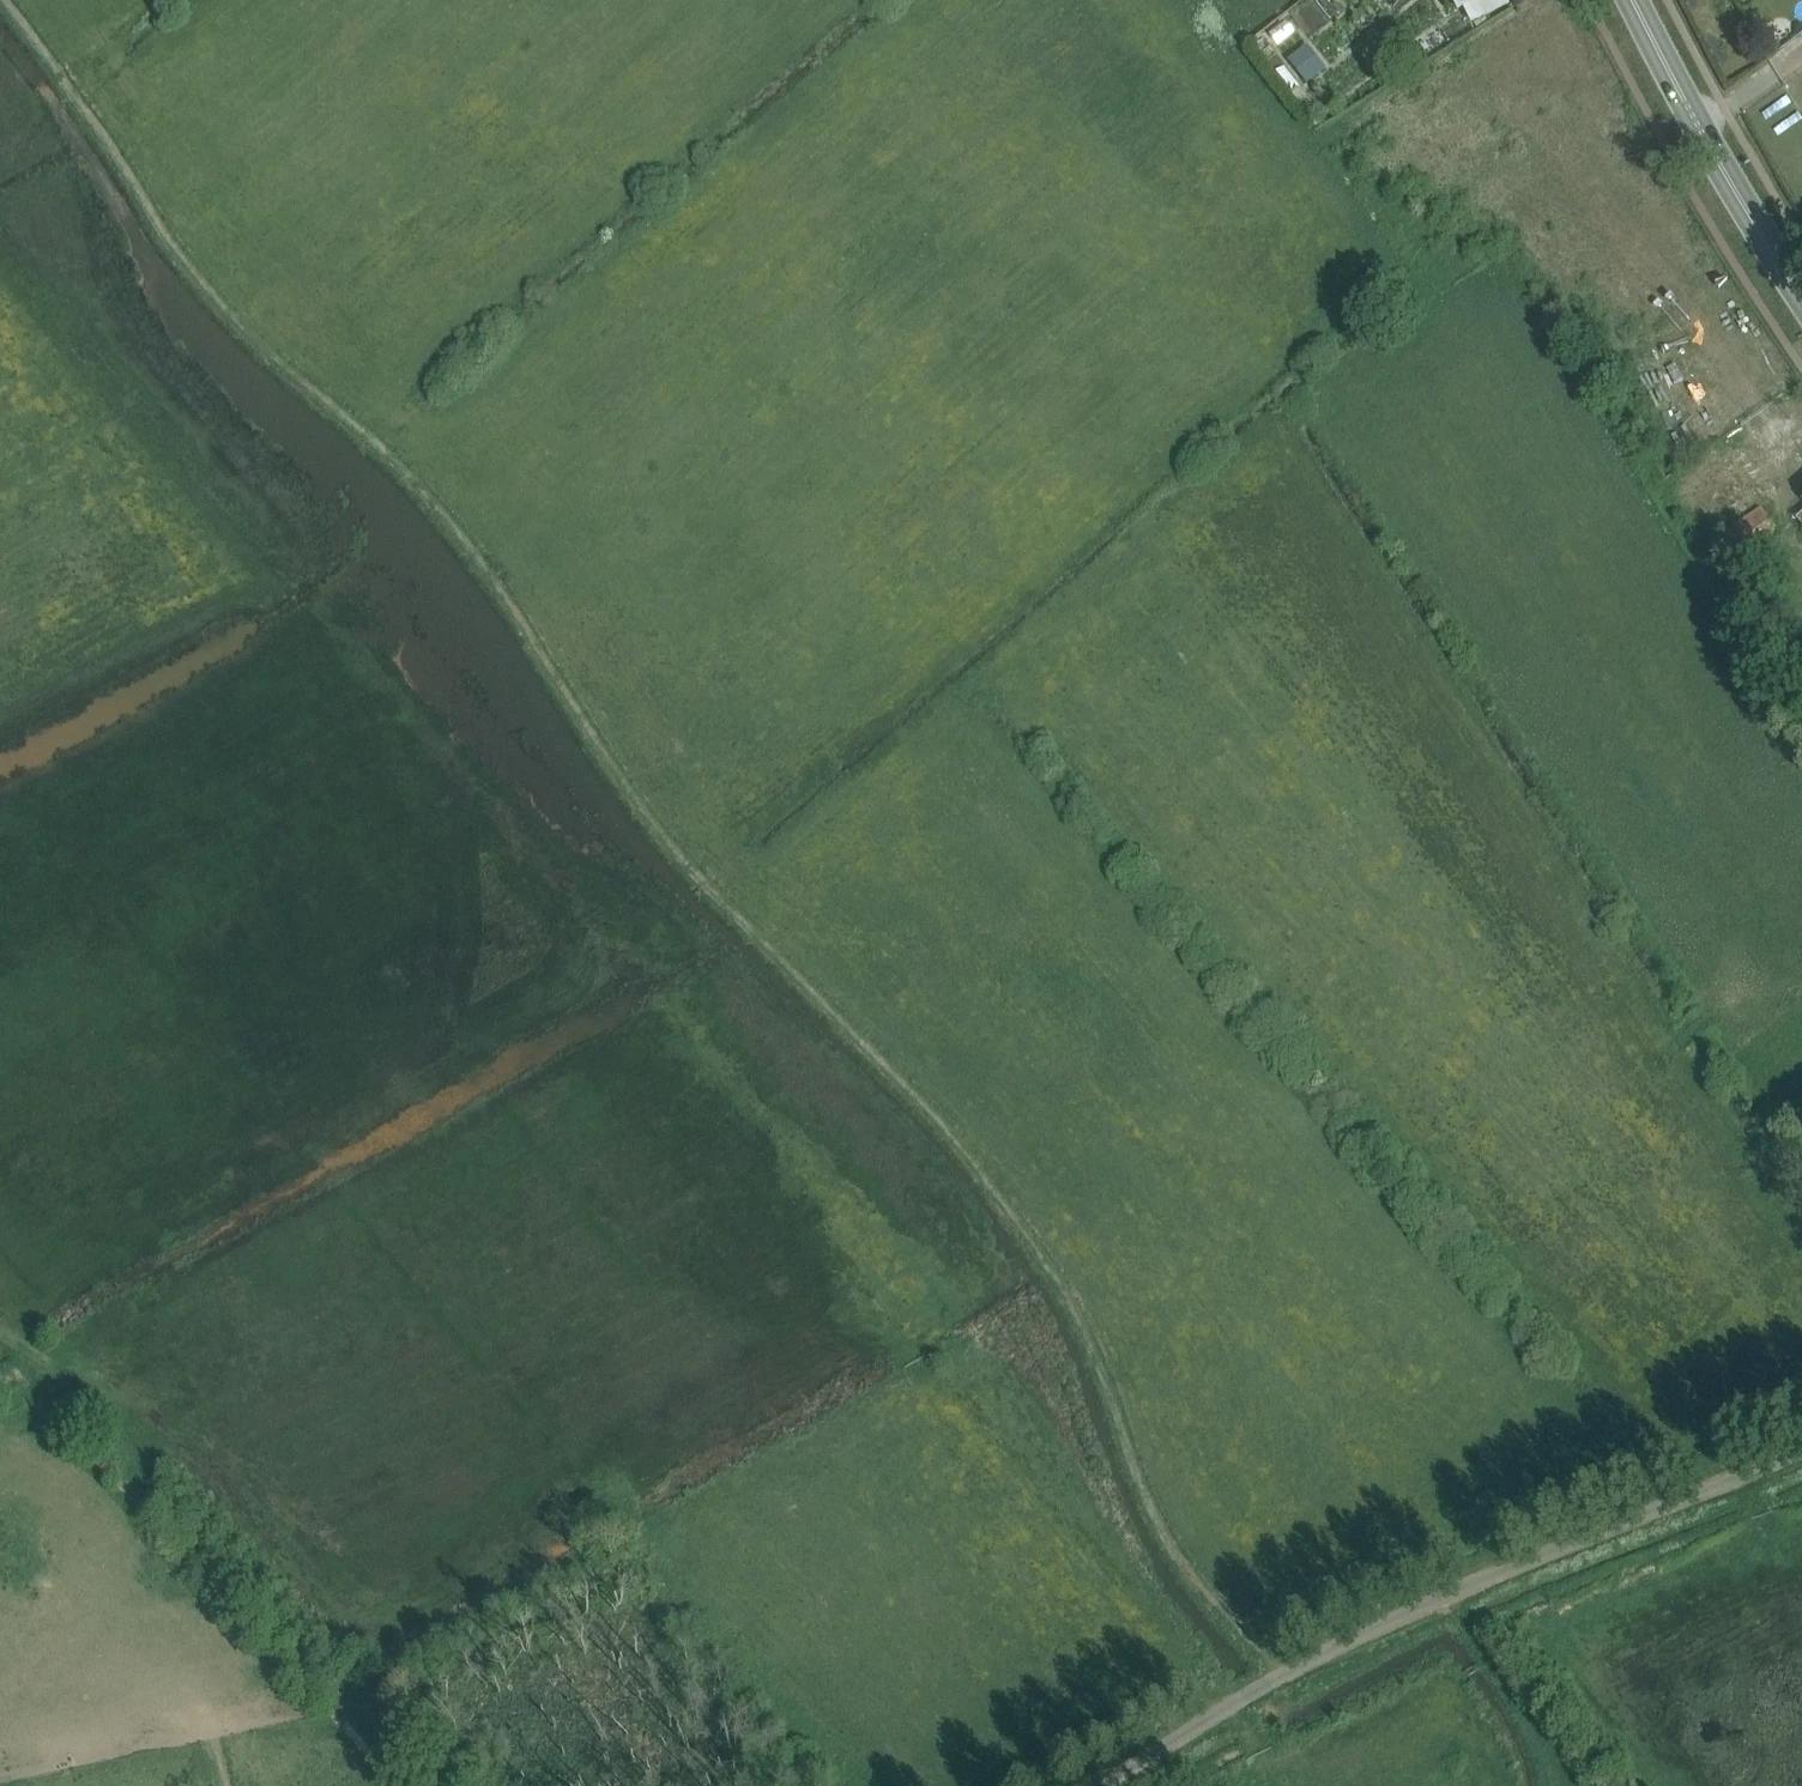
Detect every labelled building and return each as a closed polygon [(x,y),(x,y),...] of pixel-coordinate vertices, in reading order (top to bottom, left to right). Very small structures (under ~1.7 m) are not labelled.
[(1310,44),(1289,56),(1303,81),(1324,69),(1310,44)] [(1766,506),(1726,526),(1740,554),(1780,533),(1766,506)]
